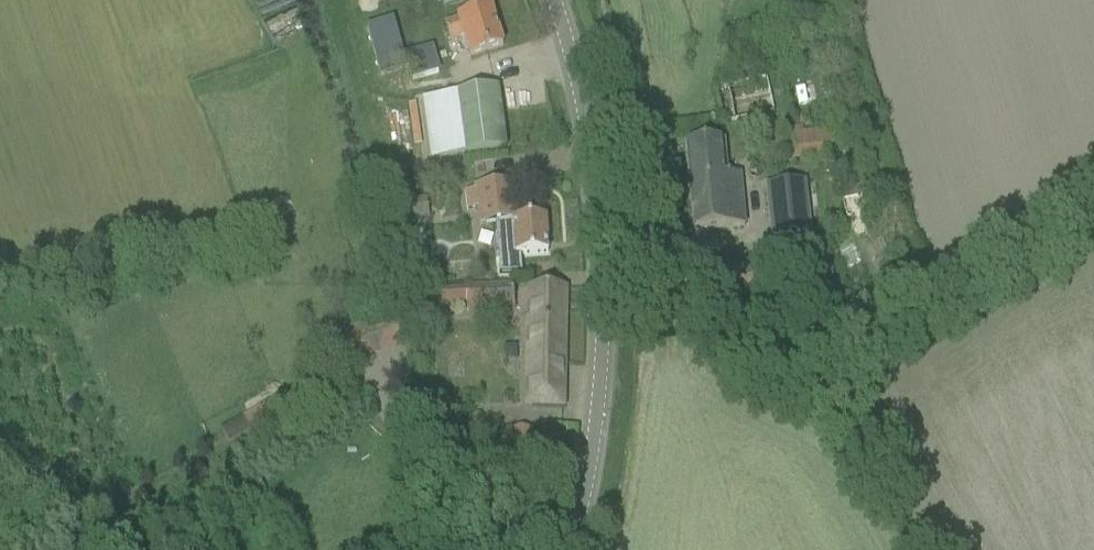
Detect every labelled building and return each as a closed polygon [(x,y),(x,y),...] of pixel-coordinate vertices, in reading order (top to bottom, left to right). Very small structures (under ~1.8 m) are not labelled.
[(490,11),(469,17),(458,21),(445,25),(449,41),(463,37),(469,57),(502,47),(490,11)] [(409,62),(398,24),(374,31),(388,77),(415,69),(419,84),(446,76),(439,53),(409,62)] [(768,79),(716,90),(723,124),(775,113),(768,79)] [(429,159),(507,149),(499,88),(422,98),(429,159)] [(792,126),(795,161),(841,157),(837,121),(827,122),(827,130),(803,133),(803,125),(792,126)] [(722,143),(707,145),(685,147),(693,233),(744,228),(739,176),(726,177),(722,143)] [(476,192),(465,194),(467,203),(477,202),(480,226),(495,224),(496,240),(498,276),(520,274),(519,257),(525,257),(547,255),(545,220),(515,222),(510,185),(488,188),(475,190),(476,192)] [(803,186),(767,189),(774,242),(809,237),(803,186)] [(841,198),(846,222),(857,220),(858,221),(878,217),(877,209),(888,207),(884,189),(841,198)] [(403,199),(406,224),(428,220),(425,199),(415,201),(415,198),(403,199)] [(467,304),(467,313),(515,311),(514,287),(437,290),(438,306),(467,304)] [(527,407),(540,407),(562,408),(564,290),(529,290),(527,407)] [(527,476),(530,432),(503,430),(501,474),(527,476)]
